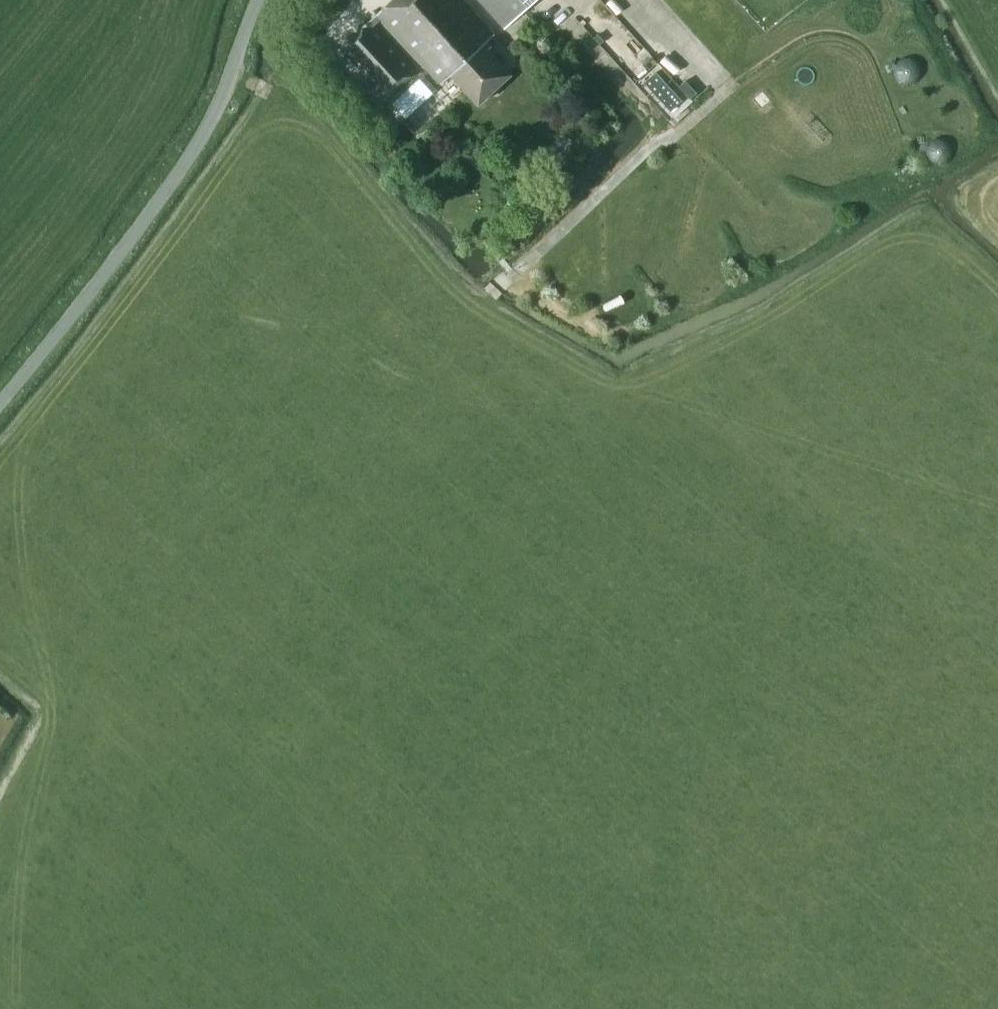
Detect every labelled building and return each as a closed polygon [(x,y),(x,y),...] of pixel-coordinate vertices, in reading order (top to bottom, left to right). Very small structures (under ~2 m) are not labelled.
[(377,14),(340,49),(385,98),(416,70),(375,26),(381,19),(441,84),(451,75),(478,104),(511,74),(488,49),(491,46),(487,41),(493,35),(461,0),(392,0),(377,14)] [(505,29),(536,0),(477,0),(505,29)] [(644,82),(671,111),(682,100),(656,72),(644,82)]
